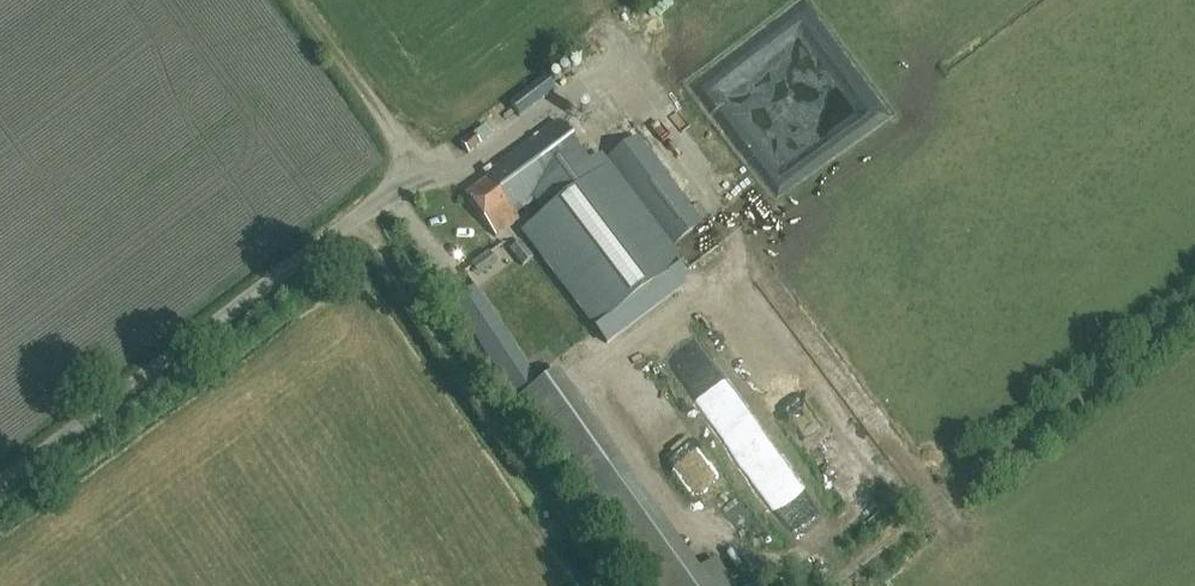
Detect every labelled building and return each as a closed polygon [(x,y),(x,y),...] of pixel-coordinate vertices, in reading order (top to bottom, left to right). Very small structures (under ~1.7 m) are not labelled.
[(507,102),(519,118),(539,103),(528,88),(507,102)] [(637,137),(611,155),(608,150),(602,154),(599,149),(584,160),(556,122),(484,174),(488,180),(467,195),(484,219),(496,235),(518,220),(514,215),(535,199),(548,217),(524,234),(582,312),(656,258),(618,205),(633,194),(638,201),(637,202),(657,229),(688,206),(637,137)] [(468,154),(480,144),(493,134),(486,125),(473,135),(461,144),(468,154)] [(509,250),(522,267),(533,258),(520,241),(509,250)] [(451,302),(491,360),(513,393),(536,377),(514,346),(475,287),(451,302)] [(557,371),(516,399),(579,489),(620,460),(557,371)] [(660,416),(673,407),(663,391),(650,400),(660,416)] [(660,421),(668,458),(697,451),(689,414),(660,421)] [(769,483),(795,463),(779,443),(753,463),(769,483)] [(726,494),(727,512),(749,511),(748,493),(726,494)]
